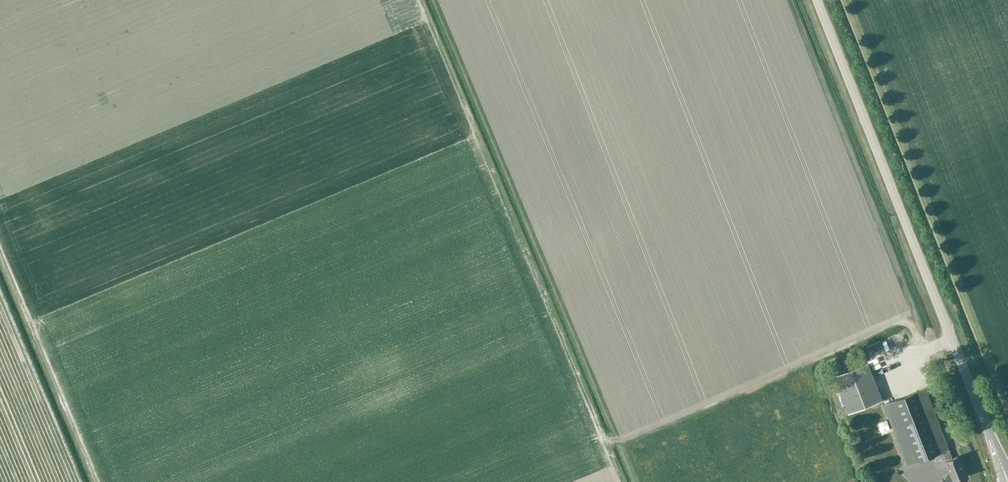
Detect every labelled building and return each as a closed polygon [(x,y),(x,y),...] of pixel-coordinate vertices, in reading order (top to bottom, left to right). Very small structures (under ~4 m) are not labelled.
[(882,400),(867,363),(834,376),(848,413),(882,400)] [(895,367),(884,371),(886,376),(897,372),(895,367)] [(884,405),(908,465),(942,451),(951,473),(947,474),(946,477),(948,481),(959,481),(959,479),(966,476),(958,456),(954,458),(926,388),(884,405)]
